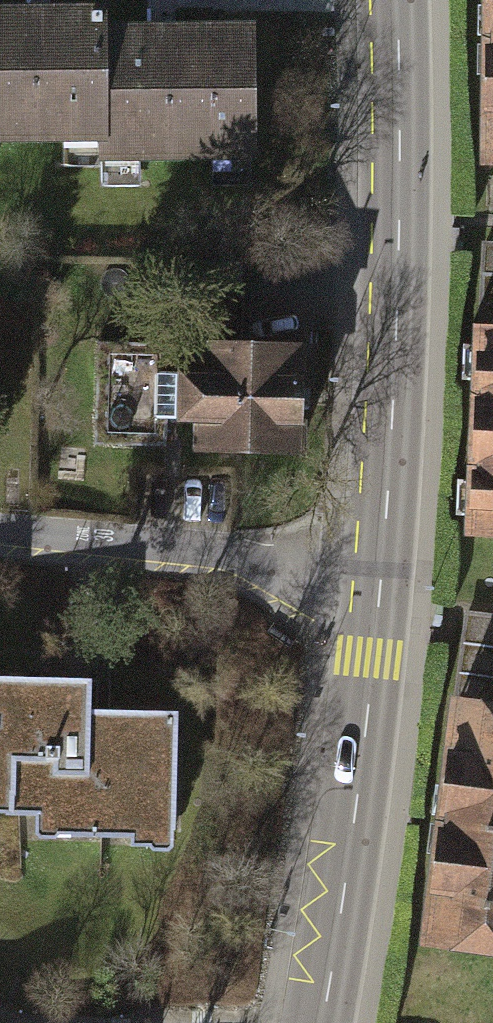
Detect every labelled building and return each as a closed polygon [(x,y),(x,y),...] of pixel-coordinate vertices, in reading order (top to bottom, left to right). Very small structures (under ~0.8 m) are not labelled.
[(0,1),(0,134),(105,132),(103,19),(102,0),(26,0),(0,1)] [(483,153),(492,153),(492,0),(484,0),(483,153)] [(257,141),(254,16),(103,19),(105,132),(105,144),(257,141)] [(478,312),(492,312),(492,243),(481,242),(478,312)] [(478,312),(473,311),(462,526),(492,527),(492,312),(478,312)] [(307,332),(192,332),(192,339),(97,339),(97,440),(191,440),(191,445),(307,446),(307,332)] [(466,609),(458,683),(492,687),(492,612),(466,609)] [(21,804),(21,825),(131,825),(131,841),(176,841),(176,706),(93,706),(93,673),(0,673),(0,804),(21,804)] [(458,683),(448,682),(418,936),(492,944),(492,687),(458,683)]
